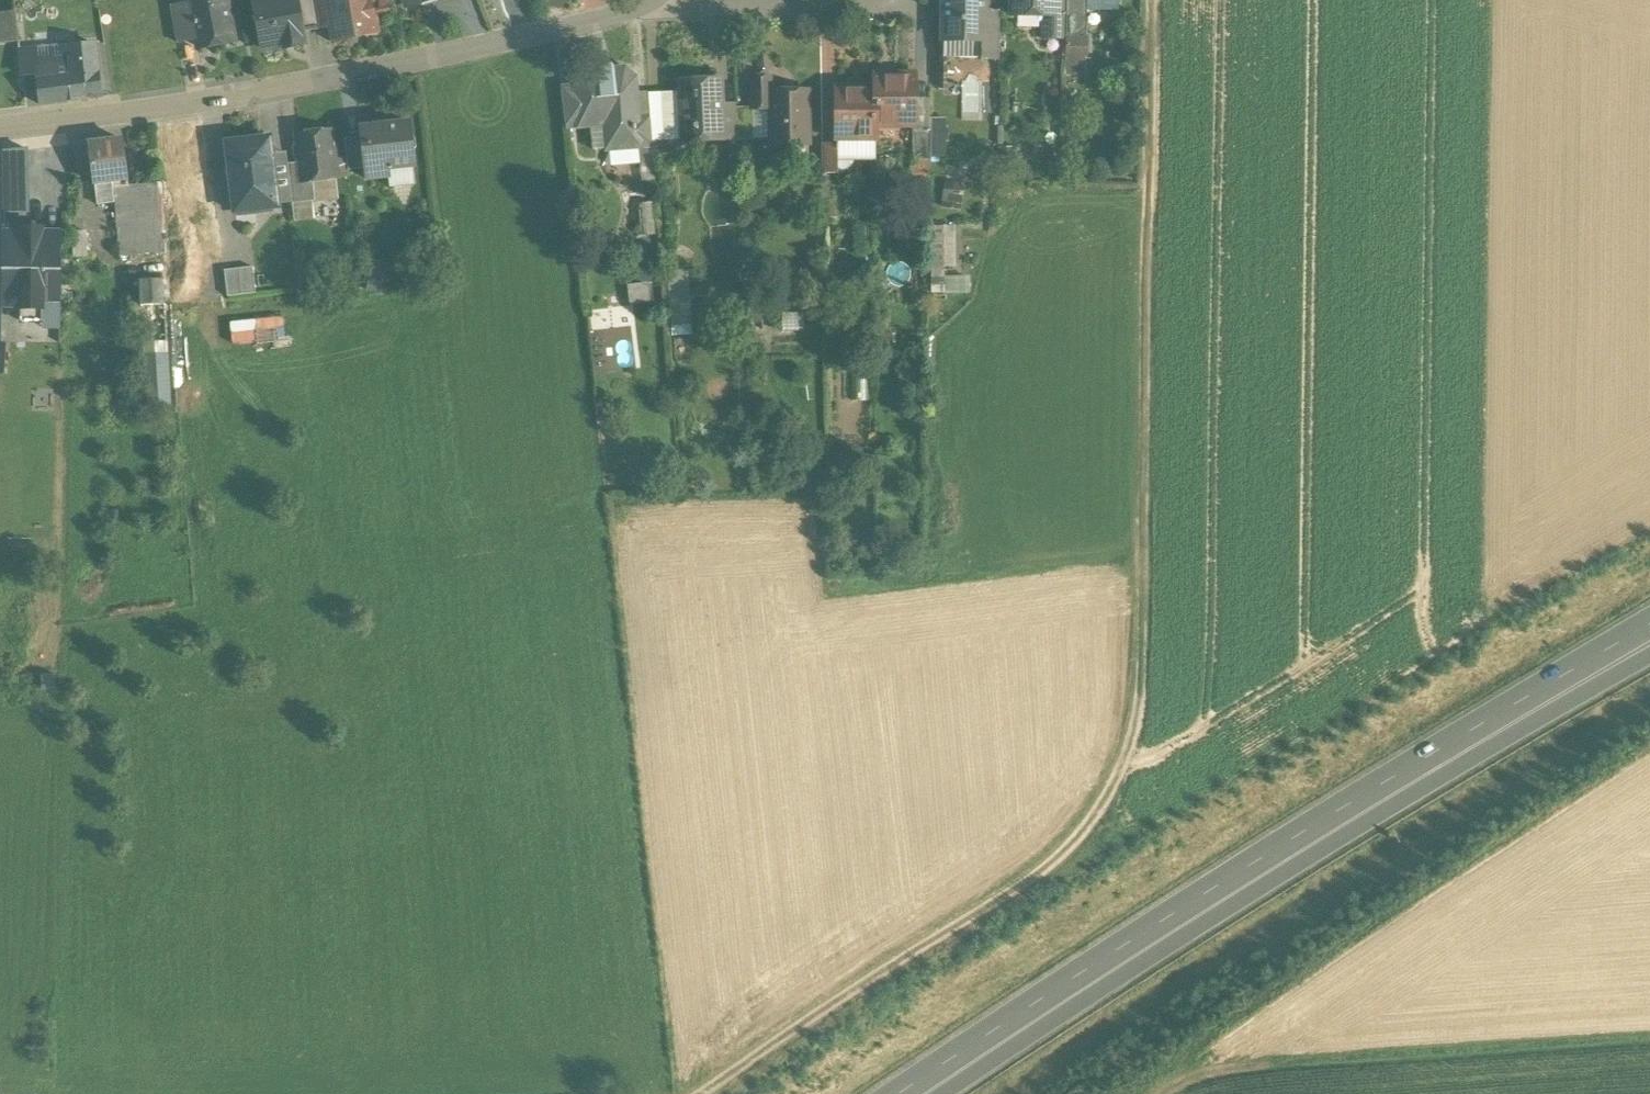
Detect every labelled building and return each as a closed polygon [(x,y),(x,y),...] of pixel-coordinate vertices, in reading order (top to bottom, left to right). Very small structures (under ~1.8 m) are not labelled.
[(19,42),(19,35),(16,0),(0,0),(0,44),(19,42)] [(214,7),(213,0),(202,0),(190,2),(197,39),(196,39),(198,48),(235,41),(228,4),(214,7)] [(271,4),(255,7),(263,50),(284,46),(284,48),(302,44),(302,42),(304,42),(302,30),(296,0),(270,0),(271,4)] [(312,0),(296,0),(302,30),(317,27),(312,0)] [(317,27),(332,25),(327,0),(312,0),(317,27)] [(332,25),(335,41),(376,33),(369,0),(327,0),(332,25)] [(944,39),(982,40),(983,40),(984,14),(984,0),(945,0),(944,39)] [(1014,17),(1044,17),(1053,18),(1053,0),(1014,0),(1014,17)] [(1053,18),(1044,17),(1044,37),(1065,37),(1065,0),(1053,0),(1053,18)] [(1065,37),(1086,37),(1087,0),(1065,0),(1065,37)] [(190,2),(170,6),(177,43),(196,39),(197,39),(190,2)] [(999,15),(984,14),(983,40),(982,40),(981,59),(999,59),(999,15)] [(19,42),(19,51),(39,49),(37,34),(19,35),(19,42)] [(95,46),(69,48),(69,46),(39,49),(39,58),(37,58),(39,75),(42,105),(99,97),(95,46)] [(22,77),(39,75),(37,58),(39,58),(39,49),(19,51),(22,77)] [(1089,51),(1066,51),(1066,77),(1090,77),(1089,51)] [(624,71),(614,72),(612,74),(601,75),(599,74),(583,75),(576,83),(576,88),(580,126),(597,124),(604,117),(613,116),(614,126),(608,133),(610,149),(640,147),(637,119),(633,80),(624,71)] [(915,75),(875,74),(875,87),(875,124),(915,124),(915,75)] [(771,78),(752,79),(752,106),(770,106),(771,106),(771,91),(771,78)] [(711,81),(681,82),(684,144),(723,142),(721,105),(720,80),(718,80),(716,79),(713,79),(711,81)] [(875,87),(837,87),(837,138),(875,138),(875,124),(875,87)] [(576,88),(564,89),(568,127),(580,126),(576,88)] [(808,91),(794,91),(794,95),(786,95),(785,91),(771,91),(771,106),(770,106),(771,143),(809,143),(808,91)] [(736,104),(721,105),(723,142),(737,141),(736,104)] [(650,118),(637,119),(640,147),(652,146),(650,118)] [(933,157),(950,156),(948,118),(932,118),(933,157)] [(409,122),(361,128),(362,137),(366,169),(368,181),(389,178),(388,170),(415,167),(409,122)] [(335,178),(330,130),(298,134),(301,162),(303,182),(308,182),(335,178)] [(929,131),(913,130),(912,159),(929,160),(929,131)] [(269,137),(226,143),(234,207),(254,204),(255,210),(278,207),(269,137)] [(362,137),(344,140),(348,171),(366,169),(362,137)] [(123,142),(89,145),(94,184),(100,183),(102,200),(115,198),(114,188),(129,187),(129,186),(123,142)] [(839,171),(839,143),(822,143),(822,171),(839,171)] [(24,151),(4,151),(4,198),(4,213),(23,212),(24,212),(25,197),(26,197),(24,151)] [(301,162),(287,164),(292,203),(310,201),(308,182),(303,182),(301,162)] [(967,184),(948,182),(945,209),(964,211),(967,184)] [(129,187),(114,188),(115,198),(118,228),(105,229),(106,241),(119,240),(120,258),(168,252),(166,230),(163,185),(163,183),(129,186),(129,187)] [(930,292),(969,292),(969,276),(943,276),(943,265),(956,265),(955,226),(924,226),(924,261),(930,261),(930,292)] [(61,237),(42,237),(42,230),(22,230),(22,237),(3,237),(2,270),(2,302),(20,302),(20,322),(42,322),(42,302),(60,302),(61,237)] [(379,283),(385,264),(375,260),(368,279),(379,283)] [(672,335),(693,334),(690,268),(670,268),(672,335)] [(252,269),(225,273),(227,296),(256,292),(252,269)] [(163,281),(139,282),(140,306),(135,306),(141,415),(177,414),(171,305),(164,305),(163,281)] [(649,281),(626,282),(627,304),(650,303),(649,281)]
